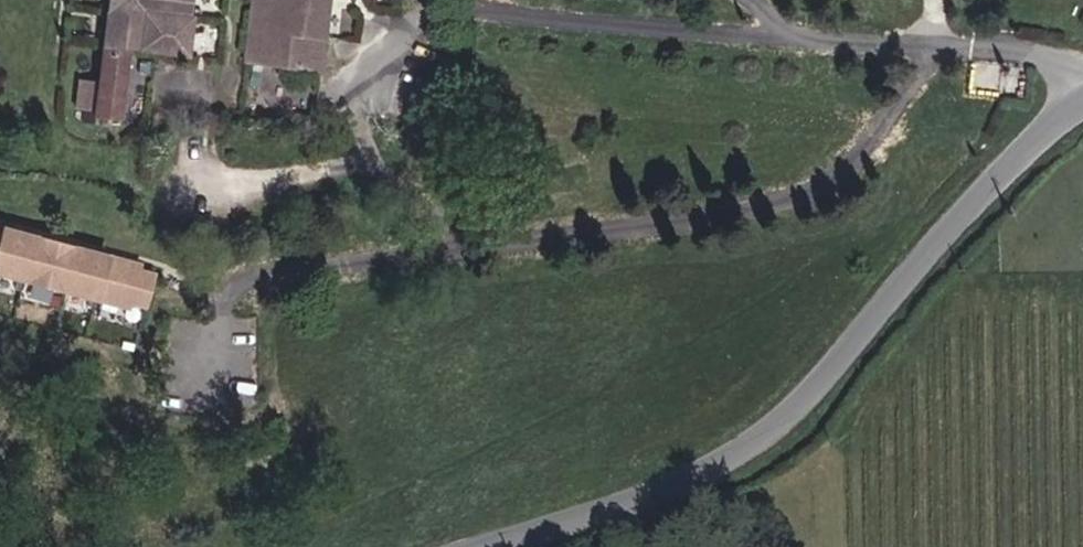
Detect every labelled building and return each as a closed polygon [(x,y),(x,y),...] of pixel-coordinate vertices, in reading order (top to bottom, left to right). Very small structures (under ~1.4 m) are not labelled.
[(92,114),(122,117),(129,48),(184,54),(189,0),(104,0),(92,114)] [(240,64),(323,72),(329,13),(346,15),(348,0),(247,0),(240,64)] [(91,105),(94,77),(81,76),(78,104),(91,105)] [(144,316),(156,271),(144,268),(145,262),(0,222),(0,277),(144,316)]
